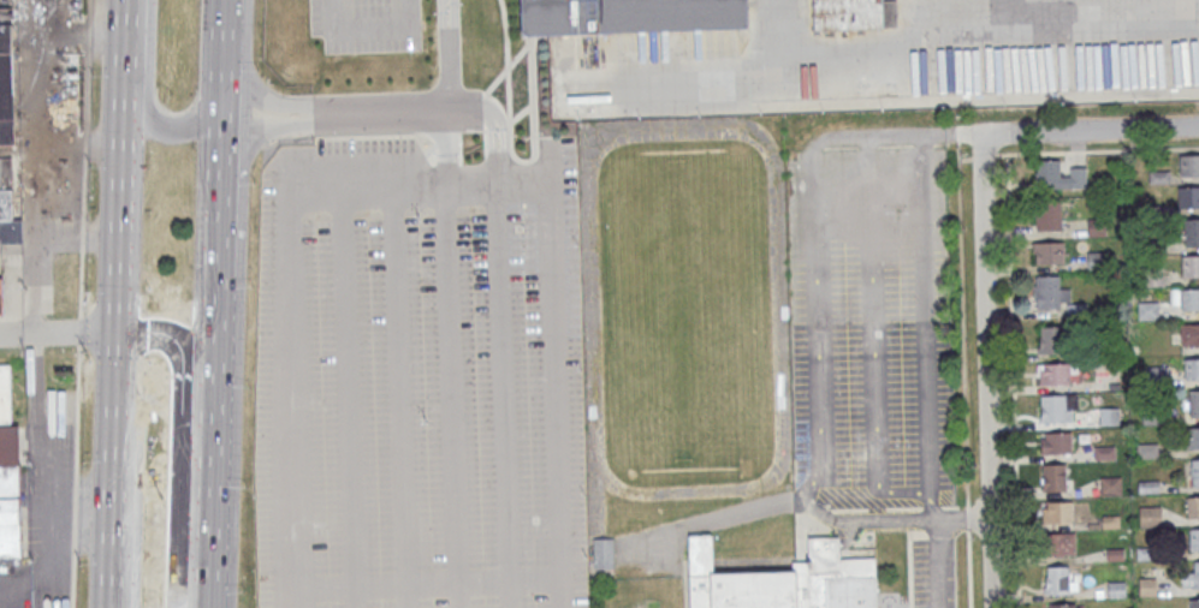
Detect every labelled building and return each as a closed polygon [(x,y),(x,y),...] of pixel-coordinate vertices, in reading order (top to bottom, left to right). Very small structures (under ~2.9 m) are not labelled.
[(524,46),(522,0),(748,0),(748,13),(746,13),(747,35),(548,43),(529,44),(524,46)] [(813,29),(897,28),(897,0),(813,0),(813,29)] [(14,145),(0,146),(0,23),(12,23),(14,145)] [(1179,155),(1179,176),(1198,176),(1198,155),(1179,155)] [(21,244),(20,157),(0,157),(0,244),(21,244)] [(1085,188),(1085,171),(1060,171),(1060,160),(1036,160),(1036,188),(1085,188)] [(1179,186),(1179,208),(1198,208),(1198,186),(1179,186)] [(1061,229),(1061,202),(1036,202),(1036,229),(1061,229)] [(1185,219),(1185,246),(1198,246),(1198,219),(1185,219)] [(1064,263),(1064,241),(1033,241),(1033,263),(1064,263)] [(1181,256),(1181,277),(1198,277),(1198,256),(1181,256)] [(1034,309),(1070,309),(1070,288),(1059,288),(1059,276),(1034,276),(1034,309)] [(1198,309),(1198,289),(1180,289),(1180,309),(1198,309)] [(1158,303),(1139,303),(1139,320),(1158,320),(1158,303)] [(1180,324),(1180,345),(1198,345),(1198,324),(1180,324)] [(1039,354),(1066,354),(1066,326),(1039,326),(1039,354)] [(1185,380),(1198,380),(1198,359),(1185,359),(1185,380)] [(0,361),(0,420),(11,419),(10,360),(0,361)] [(1038,363),(1038,385),(1070,385),(1070,363),(1038,363)] [(1198,418),(1198,391),(1189,391),(1189,418),(1198,418)] [(1041,423),(1072,423),(1072,395),(1041,395),(1041,423)] [(0,422),(0,552),(22,552),(18,421),(0,422)] [(1188,428),(1188,449),(1198,449),(1198,428),(1188,428)] [(1071,432),(1041,432),(1041,454),(1071,454),(1071,432)] [(1066,491),(1066,464),(1041,464),(1042,491),(1066,491)] [(1186,519),(1198,519),(1198,496),(1186,496),(1186,519)] [(1073,501),(1042,501),(1042,523),(1073,523),(1073,501)] [(1159,507),(1140,507),(1140,525),(1159,525),(1159,507)] [(1189,529),(1189,551),(1198,551),(1198,529),(1189,529)] [(1076,533),(1046,533),(1046,556),(1076,556),(1076,533)] [(877,560),(878,607),(691,607),(689,534),(712,534),(714,577),(793,574),(793,562),(808,562),(808,540),(839,538),(841,561),(877,560)] [(613,538),(593,538),(593,569),(613,569),(613,538)] [(1193,561),(1193,573),(1181,574),(1181,589),(1198,588),(1198,561),(1193,561)] [(1077,579),(1068,579),(1068,567),(1044,567),(1044,593),(1077,593),(1077,579)] [(1189,607),(1198,607),(1198,598),(1189,598),(1189,607)]
